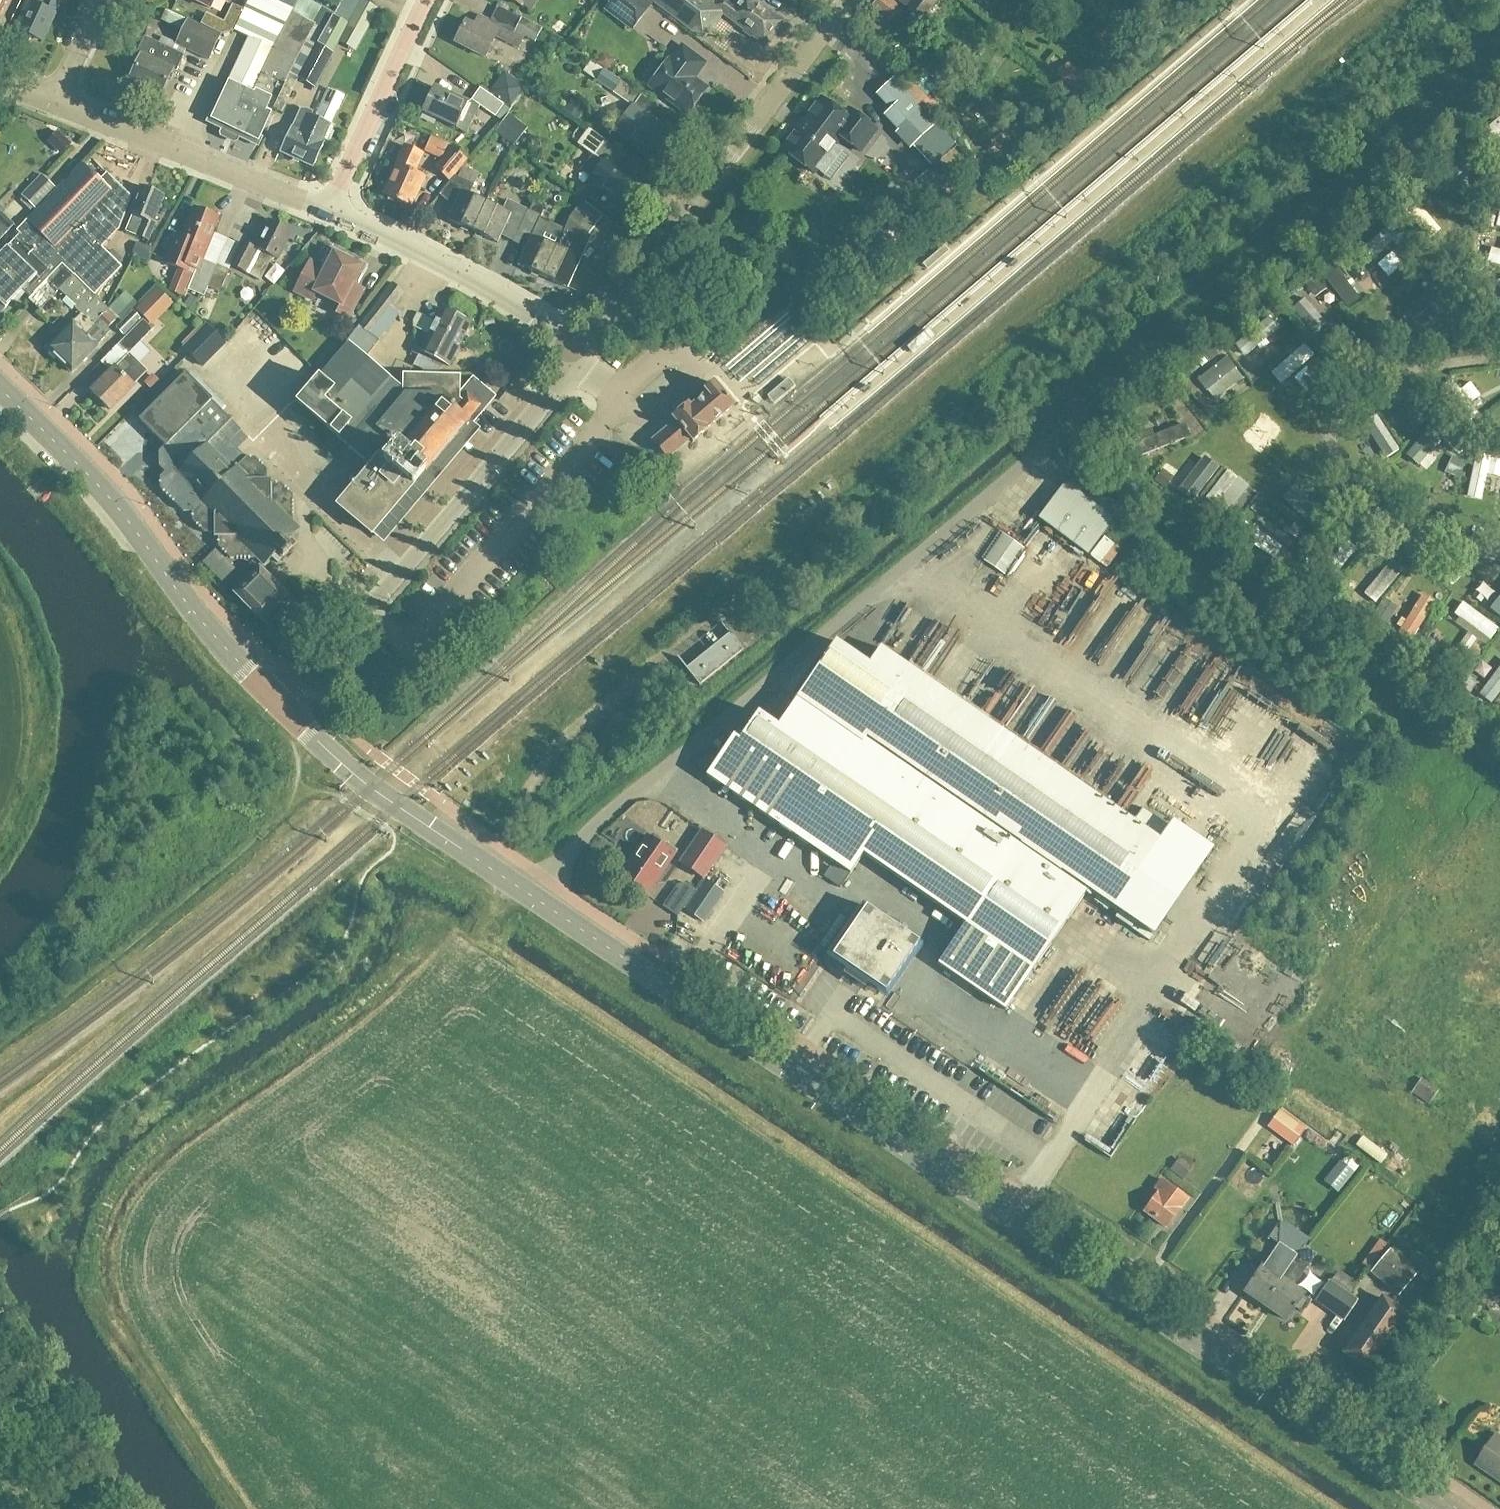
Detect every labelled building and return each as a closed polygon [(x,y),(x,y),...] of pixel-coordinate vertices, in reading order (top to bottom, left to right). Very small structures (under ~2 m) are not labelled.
[(21,31),(20,35),(30,39),(32,36),(42,41),(62,0),(46,0),(45,3),(38,0),(33,0),(32,2),(31,1),(18,29),(21,31)] [(216,0),(194,0),(211,9),(216,0)] [(290,11),(294,2),(290,0),(250,0),(236,31),(251,38),(211,120),(214,121),(234,80),(248,87),(263,94),(277,101),(290,74),(299,56),(315,23),(290,11)] [(349,24),(322,11),(323,8),(308,0),(298,0),(296,3),(294,2),(290,11),(315,23),(299,56),(290,74),(316,87),(334,53),(333,53),(349,24)] [(334,16),(352,25),(365,1),(363,0),(342,0),(334,16)] [(652,4),(647,0),(612,0),(605,9),(632,29),(652,4)] [(722,14),(723,12),(715,6),(708,0),(654,0),(703,38),(722,14)] [(722,14),(728,18),(730,16),(746,28),(744,31),(752,37),(754,34),(765,43),(782,21),(755,0),(741,0),(736,6),(729,0),(719,0),(715,6),(723,12),(722,14)] [(871,8),(890,22),(902,7),(892,0),(877,0),(871,8)] [(909,8),(909,9),(923,20),(938,0),(898,0),(909,8)] [(498,36),(511,43),(519,47),(523,38),(480,15),(475,25),(466,20),(455,41),(486,58),(498,36)] [(522,18),(515,32),(536,43),(543,29),(522,18)] [(208,60),(220,35),(189,20),(184,31),(177,45),(208,60)] [(173,69),(177,71),(184,56),(145,37),(138,53),(141,55),(129,81),(160,96),(173,69)] [(667,61),(651,83),(689,112),(705,90),(692,80),(705,63),(682,45),(669,63),(667,61)] [(1070,62),(1058,76),(1070,86),(1072,87),(1085,98),(1097,83),(1083,72),(1082,73),(1070,62)] [(590,67),(588,70),(588,73),(589,74),(597,80),(597,81),(614,92),(622,81),(605,69),(604,70),(595,63),(591,68),(590,67)] [(516,77),(499,93),(512,106),(529,90),(516,77)] [(895,78),(880,92),(893,106),(887,112),(901,128),(898,131),(912,145),(935,123),(936,123),(930,116),(904,87),(895,78)] [(214,121),(229,128),(248,87),(234,80),(214,121)] [(622,81),(614,93),(634,105),(641,94),(622,81)] [(229,128),(243,135),(263,94),(248,87),(229,128)] [(422,112),(457,129),(464,113),(474,118),(480,106),(496,118),(504,106),(481,89),(472,100),(469,103),(435,87),(422,112)] [(338,119),(349,96),(340,91),(328,115),(338,119)] [(258,142),(277,101),(263,94),(243,135),(258,142)] [(655,159),(660,152),(661,153),(665,153),(671,145),(670,141),(669,140),(673,134),(656,121),(663,111),(667,114),(668,113),(642,94),(634,105),(616,130),(655,159)] [(798,129),(783,149),(814,173),(842,136),(861,151),(877,129),(849,108),(843,115),(822,98),(804,122),(805,123),(802,126),(799,130),(798,129)] [(313,166),(324,141),(323,141),(324,138),(327,140),(332,129),(329,128),(330,124),(310,115),(311,114),(305,111),(300,111),(293,128),(291,127),(280,152),(313,166)] [(518,123),(511,134),(521,141),(528,130),(518,123)] [(436,137),(429,151),(444,158),(451,144),(436,137)] [(593,176),(589,182),(599,190),(592,199),(614,215),(621,205),(639,180),(627,171),(619,165),(626,155),(606,141),(596,155),(604,161),(593,176)] [(456,145),(436,168),(450,179),(469,156),(456,145)] [(410,205),(424,175),(414,170),(422,153),(406,146),(391,177),(394,178),(386,194),(410,205)] [(851,149),(820,184),(833,196),(865,161),(851,149)] [(95,295),(122,266),(102,246),(118,229),(131,196),(107,173),(100,180),(83,164),(29,220),(28,220),(18,231),(21,234),(0,256),(0,302),(6,308),(23,290),(31,297),(44,282),(61,265),(94,296),(95,295)] [(459,177),(475,184),(480,173),(464,166),(459,177)] [(37,210),(56,190),(41,176),(22,196),(37,210)] [(473,230),(485,202),(470,195),(475,185),(455,176),(439,195),(454,206),(448,219),(473,230)] [(156,223),(154,222),(165,195),(141,186),(129,214),(133,216),(127,232),(149,240),(156,223)] [(485,202),(473,230),(498,242),(506,226),(517,231),(518,231),(528,209),(507,200),(503,210),(485,202)] [(603,216),(583,200),(568,218),(588,235),(603,216)] [(528,209),(518,231),(517,231),(512,241),(526,248),(518,265),(543,276),(557,246),(563,233),(553,228),(547,242),(541,239),(545,230),(537,226),(546,207),(534,202),(530,210),(528,209)] [(206,294),(209,285),(218,263),(206,258),(216,235),(212,234),(213,232),(219,217),(195,207),(183,236),(177,234),(166,263),(178,268),(189,272),(191,267),(197,269),(189,288),(206,294)] [(16,224),(0,209),(0,241),(16,224)] [(278,260),(279,258),(292,232),(269,220),(255,248),(243,242),(232,263),(261,278),(272,257),(278,260)] [(1401,220),(1366,250),(1378,264),(1413,234),(1401,220)] [(147,258),(151,246),(136,241),(132,253),(147,258)] [(557,246),(543,276),(568,287),(586,248),(577,245),(573,254),(557,246)] [(945,245),(924,263),(928,268),(949,250),(945,245)] [(362,266),(334,253),(327,269),(311,261),(296,292),(312,300),(316,293),(341,305),(338,313),(350,319),(364,289),(353,284),(362,266)] [(218,263),(209,285),(222,290),(230,268),(218,263)] [(109,309),(95,295),(94,296),(61,265),(44,282),(55,293),(60,288),(79,307),(78,309),(83,315),(75,323),(74,321),(47,348),(59,359),(109,309)] [(349,341),(368,356),(401,312),(393,306),(405,291),(393,282),(349,341)] [(150,322),(156,315),(170,301),(159,290),(145,304),(139,311),(150,322)] [(452,365),(472,322),(442,308),(422,351),(452,365)] [(108,328),(118,317),(109,309),(59,359),(73,373),(99,346),(98,345),(106,336),(111,331),(108,328)] [(134,309),(116,326),(124,334),(142,317),(134,309)] [(1280,314),(1245,337),(1259,357),(1284,339),(1276,328),(1285,322),(1280,314)] [(129,352),(153,328),(144,318),(119,342),(129,352)] [(186,349),(203,366),(226,343),(208,326),(186,349)] [(777,327),(728,358),(740,376),(775,354),(769,343),(782,335),(777,327)] [(914,352),(933,336),(931,334),(929,332),(911,347),(913,350),(914,352)] [(1281,362),(1293,352),(1286,343),(1274,354),(1281,362)] [(371,533),(462,427),(443,411),(449,404),(440,396),(405,395),(350,345),(300,404),(366,460),(364,462),(370,468),(338,505),(371,533)] [(1193,360),(1199,370),(1223,357),(1217,347),(1193,360)] [(135,384),(148,371),(130,352),(117,365),(115,366),(91,390),(110,410),(136,385),(135,384)] [(1200,377),(1209,389),(1238,368),(1229,356),(1200,377)] [(187,372),(139,421),(166,447),(161,453),(161,466),(166,472),(173,465),(180,471),(189,462),(219,433),(232,419),(214,401),(215,400),(187,372)] [(473,376),(449,404),(443,411),(462,427),(467,431),(496,396),(473,376)] [(789,378),(768,396),(775,404),(796,386),(789,378)] [(235,382),(216,399),(243,427),(261,409),(235,382)] [(708,394),(699,401),(716,422),(734,407),(720,390),(714,383),(705,391),(708,394)] [(681,411),(702,435),(710,428),(709,428),(716,422),(699,401),(692,408),(689,405),(681,411)] [(676,421),(668,427),(684,445),(691,439),(694,442),(702,435),(681,411),(673,418),(676,421)] [(1416,462),(1432,470),(1451,433),(1434,425),(1416,462)] [(668,427),(653,440),(668,458),(684,445),(668,427)] [(1142,437),(1148,450),(1166,442),(1160,429),(1142,437)] [(161,478),(161,489),(182,510),(193,510),(194,511),(193,512),(193,521),(205,533),(215,533),(215,536),(218,536),(218,546),(230,557),(259,557),(266,564),(272,557),(278,562),(297,543),(291,537),(299,529),(294,524),(294,494),(282,483),(272,483),(272,479),(268,479),(268,468),(256,456),(248,456),(246,459),(229,442),(219,433),(189,462),(180,471),(173,465),(166,472),(161,478)] [(1486,500),(1494,456),(1479,453),(1471,497),(1486,500)] [(1178,471),(1199,492),(1224,468),(1211,454),(1200,464),(1193,457),(1178,471)] [(1230,470),(1218,486),(1240,501),(1251,485),(1230,470)] [(1038,518),(1088,555),(1113,520),(1106,515),(1112,506),(1073,477),(1067,485),(1064,483),(1038,518)] [(1266,536),(1277,545),(1287,532),(1262,513),(1245,535),(1259,546),(1266,536)] [(974,567),(987,577),(1005,552),(992,542),(974,567)] [(1328,558),(1336,569),(1361,553),(1354,542),(1328,558)] [(1395,559),(1358,596),(1373,610),(1409,573),(1395,559)] [(268,625),(292,601),(253,563),(242,574),(249,581),(237,593),(241,597),(241,600),(245,604),(248,604),(268,625)] [(1425,594),(1401,636),(1415,645),(1439,602),(1425,594)] [(1499,637),(1499,626),(1465,602),(1457,613),(1497,641),(1499,637)] [(700,685),(744,649),(730,633),(687,668),(700,685)] [(734,735),(707,775),(835,861),(826,875),(841,886),(864,852),(966,920),(940,960),(1009,1006),(1036,966),(1090,886),(1118,904),(1163,836),(1135,818),(880,646),(869,663),(836,641),(778,726),(757,712),(739,738),(734,735)] [(1481,700),(1493,711),(1499,704),(1499,680),(1481,700)] [(252,800),(248,809),(264,816),(268,807),(252,800)] [(703,830),(691,847),(681,862),(692,869),(704,878),(726,845),(703,830)] [(1225,831),(1203,856),(1212,863),(1233,839),(1225,831)] [(664,847),(648,836),(620,876),(647,894),(677,850),(667,843),(664,847)] [(738,884),(744,872),(724,861),(717,873),(738,884)] [(1425,889),(1437,874),(1428,867),(1416,882),(1425,889)] [(920,942),(867,906),(833,956),(852,969),(849,973),(864,983),(867,979),(886,992),(920,942)] [(1213,975),(1230,950),(1221,944),(1204,969),(1213,975)] [(1240,978),(1251,985),(1265,963),(1254,956),(1240,978)] [(1139,1052),(1137,1059),(1159,1066),(1161,1059),(1139,1052)] [(1306,1129),(1280,1110),(1268,1126),(1294,1145),(1306,1129)] [(1354,1172),(1340,1161),(1326,1179),(1340,1190),(1354,1172)] [(1167,1227),(1188,1199),(1162,1180),(1155,1189),(1159,1192),(1145,1210),(1167,1227)] [(1262,1266),(1245,1291),(1265,1305),(1298,1256),(1279,1244),(1263,1267),(1262,1266)] [(1298,1256),(1265,1305),(1287,1320),(1296,1307),(1303,1312),(1312,1300),(1304,1295),(1293,1287),(1316,1254),(1305,1246),(1298,1256)] [(1418,1272),(1397,1254),(1391,1249),(1371,1273),(1399,1296),(1418,1272)] [(1359,1301),(1330,1281),(1317,1299),(1346,1319),(1359,1301)] [(1364,1325),(1385,1340),(1404,1313),(1383,1298),(1364,1325)] [(1345,1353),(1367,1367),(1385,1340),(1364,1325),(1345,1353)] [(1477,1465),(1499,1481),(1499,1437),(1497,1435),(1477,1465)]
